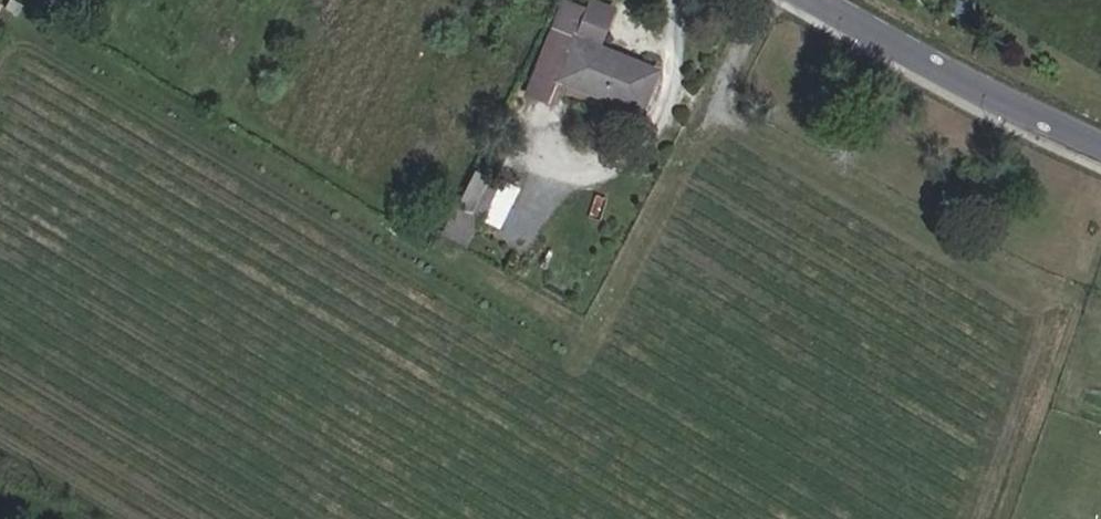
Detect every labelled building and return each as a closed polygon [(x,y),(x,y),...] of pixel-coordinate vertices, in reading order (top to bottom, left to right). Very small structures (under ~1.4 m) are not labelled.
[(522,100),(547,110),(559,80),(574,37),(583,14),(560,0),(522,100)] [(611,8),(589,0),(588,0),(585,8),(583,14),(574,37),(559,80),(641,111),(657,69),(597,46),(611,8)] [(567,0),(560,0),(583,14),(585,8),(567,0)] [(470,232),(480,211),(463,202),(448,232),(470,243),(474,235),(470,232)]
